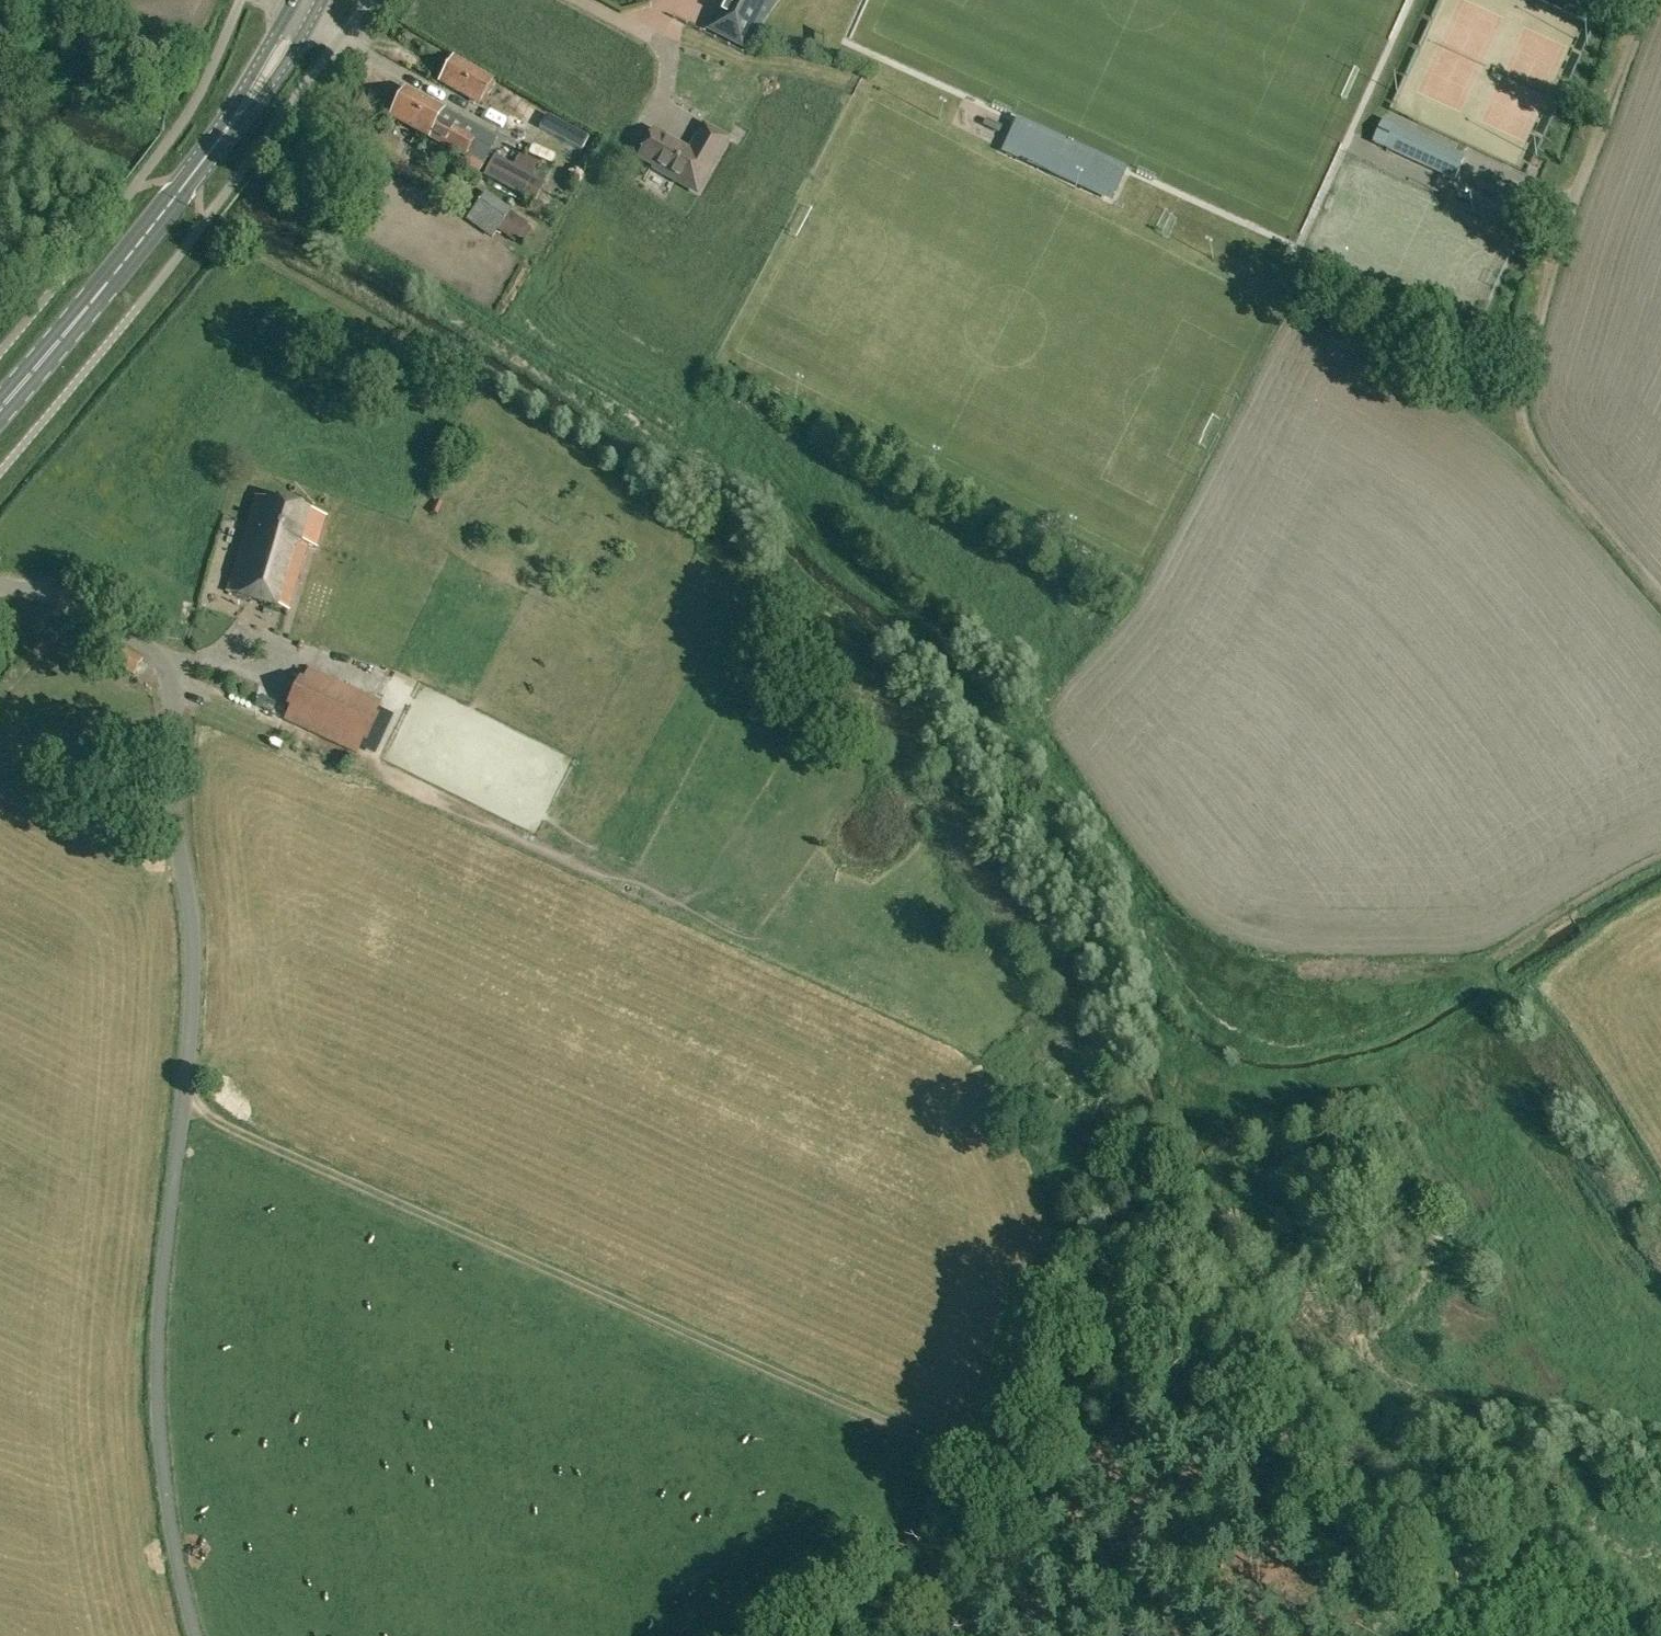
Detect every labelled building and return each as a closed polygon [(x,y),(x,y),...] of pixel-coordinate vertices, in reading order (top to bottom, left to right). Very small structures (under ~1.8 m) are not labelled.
[(741,44),(764,0),(724,0),(710,28),(741,44)] [(476,100),(488,78),(457,60),(444,82),(476,100)] [(428,136),(442,110),(443,109),(405,89),(391,116),(428,136)] [(519,119),(535,128),(544,112),(521,98),(514,109),(522,114),(519,119)] [(497,139),(479,129),(442,110),(428,136),(465,156),(466,156),(483,165),(497,139)] [(581,150),(589,136),(547,113),(539,127),(581,150)] [(654,131),(639,157),(695,190),(728,134),(706,122),(689,151),(654,131)] [(1014,123),(1003,148),(1113,198),(1124,173),(1014,123)] [(1386,123),(1377,143),(1456,179),(1465,159),(1386,123)] [(521,153),(514,167),(496,157),(485,176),(522,196),(540,163),(521,153)] [(483,165),(467,157),(461,169),(476,177),(483,165)] [(450,166),(446,175),(451,177),(456,168),(450,166)] [(493,235),(505,217),(509,212),(484,194),(468,217),(493,235)] [(527,225),(509,213),(493,235),(511,248),(527,225)] [(257,496),(228,593),(288,610),(308,545),(315,547),(324,516),(257,496)] [(115,664),(134,675),(142,660),(123,649),(115,664)] [(308,669),(285,719),(357,753),(380,703),(308,669)] [(264,720),(281,712),(276,702),(259,710),(264,720)]
